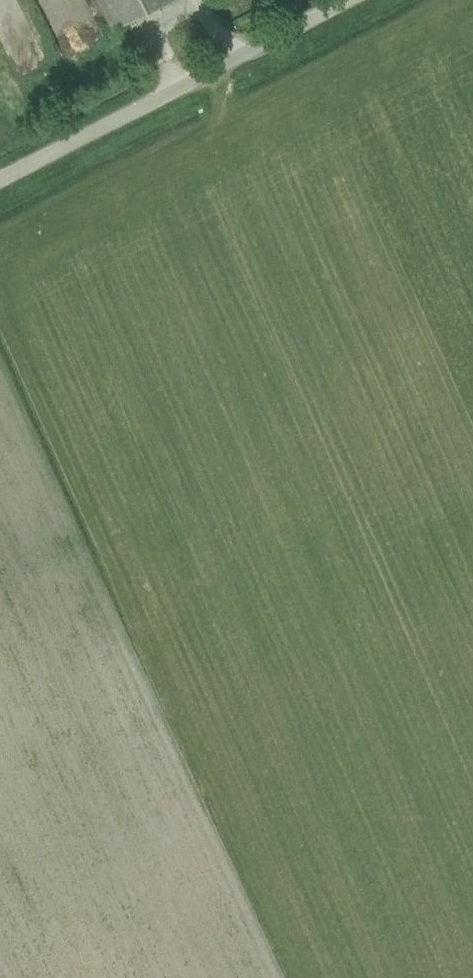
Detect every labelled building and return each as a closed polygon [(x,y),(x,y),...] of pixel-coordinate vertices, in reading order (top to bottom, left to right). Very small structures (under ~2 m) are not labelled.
[(114,30),(174,0),(99,0),(114,30)]
